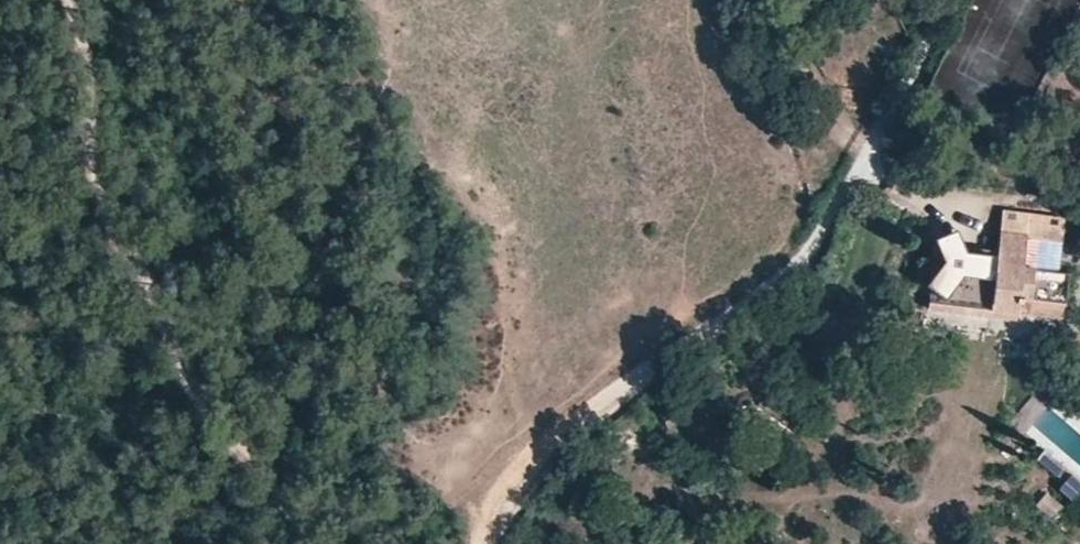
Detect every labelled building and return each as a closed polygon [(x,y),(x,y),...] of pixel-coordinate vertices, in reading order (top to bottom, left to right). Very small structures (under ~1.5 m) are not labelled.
[(934,261),(920,259),(917,282),(925,284),(924,285),(930,289),(927,309),(966,313),(967,307),(1017,313),(1019,297),(1041,300),(1039,316),(1063,318),(1067,285),(1068,278),(1069,273),(1058,272),(1023,268),(1026,238),(1062,242),(1065,220),(1002,211),(996,256),(990,255),(987,274),(972,272),(975,253),(965,252),(956,229),(933,239),(936,247),(934,261)] [(1062,242),(1026,238),(1023,268),(1058,272),(1062,242)] [(972,272),(987,274),(990,255),(975,253),(972,272)] [(967,307),(966,313),(927,309),(925,328),(1014,339),(1015,329),(1061,335),(1063,318),(1039,316),(1041,300),(1019,297),(1017,313),(967,307)] [(1064,469),(1043,451),(1037,458),(1058,476),(1064,469)] [(1058,476),(1065,483),(1071,476),(1064,469),(1058,476)]
